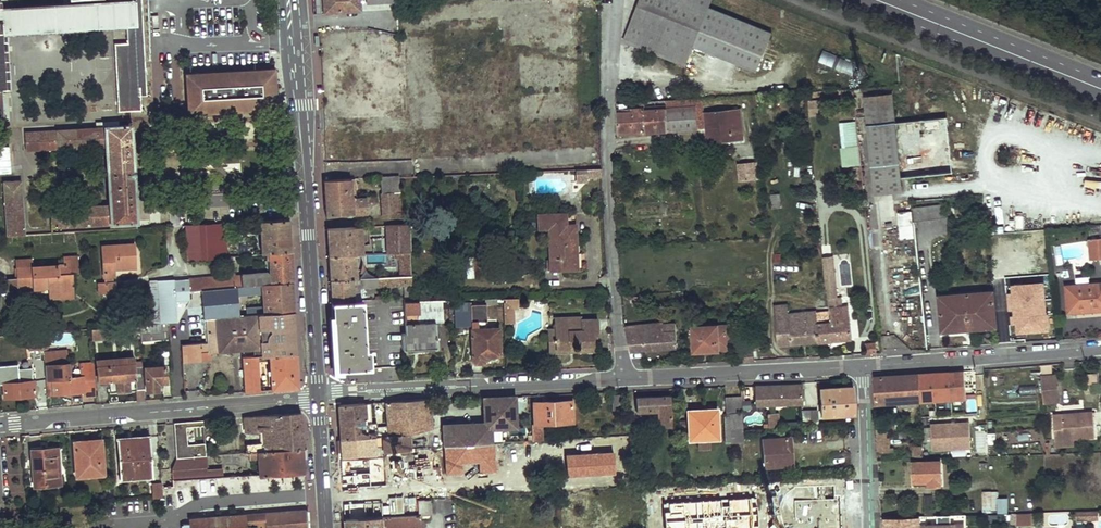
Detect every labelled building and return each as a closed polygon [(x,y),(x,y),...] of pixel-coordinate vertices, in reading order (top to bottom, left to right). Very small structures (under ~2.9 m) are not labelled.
[(136,26),(135,0),(110,0),(110,2),(0,9),(0,34),(9,33),(131,26),(135,26),(136,26)] [(140,111),(137,45),(142,45),(140,0),(135,0),(136,26),(135,26),(131,26),(132,46),(113,46),(117,112),(122,112),(140,111)] [(357,0),(321,0),(321,8),(323,8),(323,9),(358,8),(357,0)] [(624,41),(686,65),(694,45),(757,71),(772,33),(709,8),(712,0),(640,0),(624,41)] [(11,90),(9,33),(0,34),(0,91),(2,91),(11,90)] [(836,60),(823,54),(820,61),(833,66),(836,60)] [(651,69),(665,75),(670,64),(656,58),(651,69)] [(855,67),(839,60),(836,68),(851,75),(855,67)] [(184,77),(186,117),(276,112),(273,73),(273,70),(184,77)] [(926,74),(921,89),(927,91),(933,77),(926,74)] [(891,95),(864,97),(870,168),(894,166),(889,124),(893,123),(891,95)] [(703,128),(702,98),(617,103),(619,133),(703,128)] [(816,115),(815,101),(807,102),(808,115),(816,115)] [(742,138),(739,110),(706,112),(708,138),(721,137),(722,140),(742,138)] [(136,223),(137,223),(131,125),(129,125),(123,125),(102,126),(102,128),(54,130),(54,131),(23,133),(24,151),(55,149),(55,150),(103,148),(107,205),(64,207),(65,215),(49,217),(50,228),(109,224),(109,225),(136,223)] [(7,134),(0,134),(0,173),(10,172),(7,134)] [(758,177),(755,154),(744,156),(746,164),(738,165),(739,178),(758,177)] [(896,194),(894,166),(870,168),(872,196),(896,194)] [(574,170),(575,182),(585,182),(585,170),(574,170)] [(401,211),(399,175),(380,177),(383,219),(401,218),(401,211)] [(358,183),(358,178),(323,179),(325,198),(326,215),(366,213),(366,203),(376,203),(376,197),(351,198),(350,183),(358,183)] [(7,236),(25,235),(21,181),(4,181),(7,236)] [(780,208),(778,194),(770,195),(771,209),(780,208)] [(948,218),(946,204),(912,208),(913,221),(948,218)] [(898,239),(913,238),(912,211),(897,211),(898,239)] [(558,225),(557,214),(537,214),(538,230),(545,230),(546,226),(548,225),(558,225)] [(268,252),(289,250),(288,234),(287,220),(259,221),(261,253),(268,252)] [(221,257),(225,257),(223,223),(184,225),(186,260),(221,257)] [(409,235),(408,225),(383,226),(383,230),(386,231),(387,236),(409,235)] [(575,244),(574,225),(558,225),(548,225),(550,268),(561,267),(561,271),(578,270),(577,244),(575,244)] [(1090,225),(1090,237),(1100,237),(1100,225),(1090,225)] [(362,254),(360,227),(326,228),(327,243),(328,255),(356,254),(362,254)] [(409,252),(409,235),(387,236),(387,253),(390,253),(409,252)] [(1088,238),(1090,259),(1100,258),(1100,238),(1088,238)] [(134,246),(102,247),(105,283),(98,284),(99,293),(116,293),(114,271),(135,269),(134,246)] [(71,265),(77,265),(77,248),(62,249),(62,258),(67,258),(67,265),(71,265)] [(269,259),(290,257),(289,250),(268,252),(269,259)] [(17,260),(31,259),(31,251),(17,252),(17,260)] [(411,276),(409,252),(390,253),(390,257),(397,258),(398,277),(411,276)] [(357,278),(356,254),(328,255),(329,267),(330,279),(357,278)] [(242,285),(291,280),(290,268),(290,257),(269,259),(270,274),(265,272),(241,273),(242,285)] [(60,283),(72,283),(71,265),(67,265),(67,258),(62,258),(31,259),(17,260),(19,282),(48,280),(60,279),(60,283)] [(851,339),(848,307),(842,308),(841,298),(834,298),(834,289),(831,258),(822,259),(824,288),(825,289),(827,289),(830,323),(817,324),(817,341),(851,339)] [(196,289),(242,285),(241,273),(195,277),(196,289)] [(412,302),(411,276),(398,277),(357,278),(330,279),(330,291),(331,302),(353,301),(352,288),(403,286),(403,299),(403,302),(412,302)] [(188,290),(196,289),(195,277),(187,277),(187,279),(174,281),(175,300),(188,299),(188,290)] [(49,290),(72,289),(72,283),(60,283),(60,279),(48,280),(49,290)] [(242,315),(293,311),(292,296),(291,280),(242,285),(196,289),(188,290),(188,299),(186,304),(189,344),(197,343),(204,342),(203,319),(205,318),(208,318),(238,316),(236,293),(242,293),(242,294),(259,293),(259,291),(262,291),(263,307),(245,309),(245,311),(242,311),(242,315)] [(174,281),(158,283),(160,322),(166,321),(176,321),(175,300),(174,281)] [(1011,333),(1047,331),(1045,281),(1008,283),(1011,333)] [(153,323),(160,322),(158,283),(150,284),(153,323)] [(1066,286),(1067,312),(1100,309),(1100,283),(1066,286)] [(995,326),(992,291),(938,296),(940,331),(995,326)] [(516,310),(516,298),(501,298),(502,314),(512,314),(512,311),(516,310)] [(365,349),(362,301),(353,301),(331,302),(333,334),(335,369),(370,368),(369,349),(365,349)] [(449,306),(449,301),(445,301),(438,301),(412,302),(403,302),(404,333),(400,333),(401,349),(436,347),(435,321),(442,321),(442,307),(449,306)] [(499,358),(497,327),(478,328),(477,321),(486,321),(485,303),(469,304),(469,301),(452,301),(453,317),(469,316),(471,358),(474,362),(481,362),(483,359),(499,358)] [(816,322),(816,312),(787,315),(786,306),(773,307),(776,346),(817,341),(817,324),(816,322)] [(268,354),(295,352),(294,333),(293,311),(242,315),(238,316),(208,318),(205,318),(206,342),(207,353),(209,353),(252,349),(260,348),(260,355),(268,354)] [(512,323),(512,314),(502,314),(503,323),(512,323)] [(597,330),(596,318),(577,319),(576,316),(559,317),(559,322),(550,322),(550,328),(545,328),(546,341),(553,341),(554,348),(567,347),(567,340),(577,339),(577,341),(592,340),(592,330),(597,330)] [(141,339),(167,337),(166,321),(160,322),(153,323),(140,324),(140,330),(141,339)] [(131,331),(140,330),(140,324),(90,328),(91,339),(108,338),(108,336),(128,335),(128,331),(131,331)] [(675,347),(674,324),(637,327),(636,326),(625,327),(629,350),(675,347)] [(729,350),(729,325),(691,326),(692,351),(729,350)] [(577,341),(577,339),(567,340),(567,347),(554,348),(553,341),(546,341),(547,352),(574,350),(578,350),(577,341)] [(593,350),(592,340),(577,341),(578,350),(593,350)] [(204,342),(197,343),(199,360),(209,359),(209,353),(207,353),(206,342),(204,342)] [(199,360),(197,343),(189,344),(180,345),(181,362),(199,360)] [(875,353),(874,344),(865,344),(865,354),(875,353)] [(44,365),(65,364),(64,351),(43,352),(44,365)] [(270,390),(297,387),(296,369),(295,352),(268,354),(270,390)] [(752,361),(752,352),(741,352),(741,361),(752,361)] [(110,392),(136,390),(134,367),(133,355),(97,358),(99,384),(109,384),(110,392)] [(243,392),(258,391),(255,355),(252,356),(241,356),(243,392)] [(93,363),(82,364),(82,372),(93,371),(93,363)] [(52,393),(84,391),(83,377),(66,378),(65,364),(44,365),(45,380),(51,379),(52,393)] [(157,381),(165,380),(164,365),(145,366),(146,391),(157,390),(157,381)] [(1050,365),(1039,365),(1040,375),(1051,375),(1050,365)] [(137,401),(145,401),(143,366),(134,367),(136,390),(137,401)] [(4,397),(34,395),(33,381),(16,382),(14,369),(0,370),(4,397)] [(93,371),(82,372),(83,377),(84,391),(84,396),(95,396),(93,371)] [(949,372),(919,374),(920,402),(951,399),(949,372)] [(919,374),(873,378),(875,406),(920,402),(919,374)] [(1040,375),(1039,376),(1041,401),(1056,400),(1054,374),(1051,375),(1040,375)] [(1099,383),(1087,384),(1088,393),(1099,392),(1099,383)] [(753,387),(756,405),(800,403),(802,403),(802,385),(753,387)] [(1035,385),(1021,387),(1023,398),(1036,395),(1035,385)] [(852,387),(820,389),(822,415),(853,413),(852,387)] [(622,411),(623,394),(611,394),(611,410),(622,411)] [(670,396),(635,397),(636,411),(656,410),(660,410),(660,416),(656,416),(656,427),(671,426),(670,396)] [(515,397),(483,398),(484,425),(494,424),(495,429),(500,429),(499,419),(516,418),(515,397)] [(725,441),(743,440),(742,429),(742,412),(742,397),(726,398),(726,413),(724,413),(725,441)] [(370,418),(368,403),(353,404),(338,405),(339,423),(341,441),(373,437),(382,436),(407,435),(431,429),(429,401),(429,398),(385,402),(387,426),(376,427),(375,423),(365,424),(365,418),(370,418)] [(977,398),(966,398),(966,412),(977,412),(977,398)] [(533,403),(534,424),(531,424),(532,441),(542,440),(542,424),(572,422),(571,401),(533,403)] [(717,409),(688,411),(689,441),(719,439),(717,409)] [(819,424),(817,410),(801,411),(802,426),(819,424)] [(259,451),(303,447),(302,430),(300,411),(244,417),(245,431),(262,429),(262,431),(263,443),(246,444),(246,452),(259,451)] [(1092,414),(1054,416),(1055,441),(1073,440),(1093,438),(1092,414)] [(516,418),(499,419),(500,429),(509,428),(516,428),(516,418)] [(176,459),(207,456),(206,445),(188,447),(186,428),(185,422),(174,423),(176,459)] [(884,437),(883,422),(875,423),(877,453),(893,452),(893,448),(890,448),(889,437),(884,437)] [(484,425),(443,427),(444,446),(492,444),(491,429),(495,429),(494,424),(484,425)] [(495,429),(491,429),(492,444),(496,443),(501,443),(500,429),(495,429)] [(1028,432),(1017,432),(1017,441),(1028,440),(1028,432)] [(383,446),(374,446),(373,437),(341,441),(339,441),(340,459),(384,457),(383,453),(408,451),(408,447),(407,435),(382,436),(383,446)] [(119,480),(150,478),(148,437),(116,439),(119,480)] [(788,438),(762,439),(763,466),(773,465),(773,467),(776,467),(776,461),(790,460),(788,438)] [(76,474),(101,471),(99,440),(73,441),(76,474)] [(696,449),(709,449),(709,442),(696,441),(696,449)] [(444,446),(423,447),(424,464),(450,464),(450,465),(457,466),(457,467),(497,464),(497,458),(496,443),(492,444),(444,446)] [(501,443),(496,443),(497,458),(506,458),(505,443),(501,443)] [(925,446),(923,446),(924,456),(932,456),(932,445),(928,446),(925,446)] [(924,456),(923,446),(913,446),(913,456),(924,456)] [(261,475),(305,472),(304,460),(303,447),(259,451),(261,472),(261,475)] [(31,487),(60,484),(56,448),(29,450),(31,487)] [(612,448),(595,448),(596,456),(607,455),(612,455),(612,448)] [(596,456),(581,457),(581,473),(604,471),(605,476),(609,476),(607,455),(596,456)] [(614,462),(614,455),(612,455),(607,455),(609,476),(625,474),(625,462),(614,462)] [(172,469),(209,465),(207,456),(176,459),(172,469)] [(939,462),(912,462),(913,483),(927,483),(929,485),(941,485),(939,462)] [(214,476),(224,475),(223,468),(209,469),(209,465),(172,469),(173,480),(207,477),(214,476)] [(152,497),(162,497),(161,482),(151,482),(152,497)] [(445,484),(445,486),(423,488),(424,500),(431,500),(454,499),(453,484),(445,484)] [(835,485),(794,487),(796,505),(801,510),(836,508),(835,485)] [(997,492),(982,492),(983,512),(998,512),(997,498),(998,498),(997,492)] [(1007,513),(1006,498),(998,498),(997,498),(998,512),(998,513),(1007,513)] [(421,516),(432,515),(431,500),(424,500),(417,501),(417,516),(421,516)] [(375,501),(346,501),(346,519),(375,518),(375,501)] [(309,521),(308,510),(218,517),(191,519),(191,524),(178,525),(178,527),(309,527),(309,521)] [(1075,520),(1094,519),(1093,510),(1074,511),(1075,520)] [(1013,524),(1030,524),(1031,513),(1013,513),(1013,524)] [(421,527),(421,516),(417,516),(375,518),(346,519),(344,519),(344,527),(420,527),(421,527)] [(884,520),(884,527),(919,527),(919,524),(929,524),(929,521),(925,521),(925,518),(884,520)]
